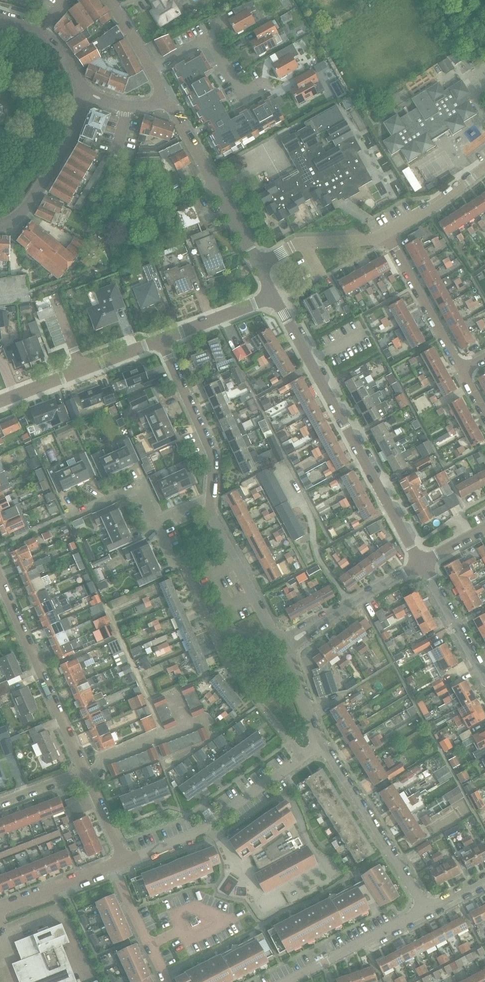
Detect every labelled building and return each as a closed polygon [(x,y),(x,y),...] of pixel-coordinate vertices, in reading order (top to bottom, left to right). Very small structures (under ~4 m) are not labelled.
[(80,2),(94,22),(98,19),(107,13),(109,12),(105,6),(103,7),(98,0),(78,0),(80,2)] [(178,13),(170,0),(169,0),(167,1),(166,0),(151,0),(152,2),(153,1),(157,8),(152,11),(160,23),(165,20),(166,21),(178,13)] [(229,20),(236,33),(237,33),(238,35),(244,32),(243,30),(255,23),(249,14),(256,10),(252,5),(254,4),(256,6),(259,4),(256,0),(255,0),(238,7),(241,13),(229,20)] [(68,11),(79,25),(84,31),(87,28),(94,23),(79,3),(68,11)] [(98,19),(102,25),(111,19),(107,13),(98,19)] [(66,42),(80,33),(84,31),(79,25),(74,28),(70,22),(69,23),(65,15),(54,27),(54,30),(66,42)] [(257,39),(250,42),(258,56),(259,55),(260,57),(265,54),(264,52),(276,46),(276,45),(282,42),(277,33),(271,22),(253,32),(257,39)] [(126,36),(119,24),(95,40),(101,50),(126,36)] [(88,30),(87,28),(84,31),(80,33),(81,34),(67,44),(75,55),(89,46),(85,39),(91,36),(88,31),(88,30)] [(164,56),(176,49),(168,35),(155,41),(164,56)] [(114,45),(128,73),(130,76),(129,78),(142,71),(124,39),(114,45)] [(84,67),(88,64),(100,58),(101,57),(100,57),(102,56),(100,54),(99,55),(93,44),(89,46),(75,55),(84,67)] [(272,65),(279,78),(281,77),(282,79),(287,76),(286,75),(298,68),(293,58),(299,55),(293,44),(280,51),(284,58),(272,65)] [(201,52),(172,68),(171,68),(203,125),(208,122),(214,133),(209,136),(220,156),(256,135),(265,130),(263,127),(274,120),(276,124),(284,120),(269,92),(265,94),(268,100),(248,111),(245,105),(237,110),(240,115),(230,121),(220,102),(225,99),(221,91),(215,94),(204,74),(211,70),(201,52)] [(92,82),(123,94),(124,92),(129,78),(130,76),(128,73),(128,74),(107,66),(102,58),(101,57),(100,58),(88,64),(85,76),(93,80),(92,82)] [(438,63),(445,74),(455,68),(448,57),(438,63)] [(36,69),(43,63),(39,59),(33,65),(36,69)] [(324,61),(314,66),(317,72),(327,67),(324,61)] [(297,87),(291,91),(297,102),(299,104),(300,103),(301,105),(306,102),(305,101),(317,94),(323,91),(318,81),(312,70),(300,77),(294,80),(297,87)] [(148,81),(143,72),(142,71),(129,78),(124,92),(127,93),(148,81)] [(337,79),(330,84),(338,98),(346,94),(337,79)] [(438,82),(411,99),(417,108),(400,118),(397,114),(384,122),(392,136),(383,141),(391,155),(400,149),(409,163),(435,146),(432,141),(450,130),(453,135),(466,127),(464,122),(477,114),(466,96),(470,93),(461,80),(444,91),(438,82)] [(350,97),(344,100),(348,107),(354,103),(350,97)] [(267,192),(259,196),(270,216),(274,214),(279,223),(300,211),(297,207),(313,198),(315,202),(319,200),(324,208),(332,203),(331,202),(342,196),(344,200),(359,192),(358,189),(372,181),(357,152),(361,150),(336,105),(304,123),(306,127),(281,142),(299,174),(276,187),(273,183),(265,188),(267,192)] [(102,135),(110,115),(94,110),(89,111),(78,142),(91,148),(96,133),(102,135)] [(146,136),(149,137),(150,136),(169,142),(174,126),(144,116),(137,141),(144,143),(146,136)] [(183,181),(193,176),(188,165),(191,164),(184,152),(177,156),(175,153),(183,149),(179,142),(158,153),(162,160),(169,156),(177,171),(183,181)] [(78,143),(73,151),(92,162),(97,154),(78,143)] [(73,151),(68,159),(87,170),(92,162),(73,151)] [(103,158),(102,160),(106,162),(111,154),(110,154),(106,153),(103,158)] [(68,159),(64,167),(83,179),(87,170),(68,159)] [(102,160),(97,168),(101,170),(106,162),(102,160)] [(409,166),(402,171),(415,191),(421,187),(409,166)] [(64,167),(59,176),(78,187),(83,179),(64,167)] [(97,168),(93,175),(97,178),(101,170),(97,168)] [(93,175),(88,183),(92,186),(97,178),(93,175)] [(59,176),(54,184),(73,195),(78,187),(59,176)] [(88,183),(83,191),(88,193),(92,186),(88,183)] [(54,184),(49,192),(68,204),(73,195),(54,184)] [(83,191),(79,199),(83,201),(88,193),(83,191)] [(471,202),(479,214),(484,210),(484,201),(481,195),(471,202)] [(63,205),(46,197),(45,196),(40,206),(59,214),(63,205)] [(78,209),(83,201),(79,199),(74,207),(78,209)] [(471,202),(460,209),(468,221),(479,214),(471,202)] [(60,214),(59,214),(40,206),(34,215),(55,225),(60,214)] [(193,206),(177,212),(183,229),(199,222),(193,206)] [(460,209),(450,216),(457,228),(468,221),(460,209)] [(450,216),(439,223),(446,235),(457,228),(450,216)] [(38,263),(49,272),(58,279),(74,257),(65,250),(31,221),(16,241),(25,248),(24,249),(38,263)] [(298,224),(292,227),(295,233),(301,229),(298,224)] [(470,235),(475,232),(471,226),(466,229),(470,235)] [(216,274),(226,270),(212,236),(210,237),(207,230),(190,237),(193,245),(196,244),(209,276),(216,274)] [(411,243),(406,246),(412,257),(423,250),(417,240),(423,236),(420,230),(408,236),(411,243)] [(460,242),(466,238),(461,232),(456,236),(460,242)] [(73,236),(65,250),(74,257),(85,243),(73,236)] [(0,237),(0,261),(10,261),(10,237),(0,237)] [(435,248),(446,242),(444,238),(439,240),(433,244),(435,248)] [(188,247),(177,251),(180,258),(191,254),(188,247)] [(429,260),(423,250),(412,257),(417,267),(429,260)] [(93,264),(84,256),(80,261),(89,269),(93,264)] [(372,263),(379,275),(390,269),(383,257),(372,263)] [(434,271),(429,260),(417,267),(423,277),(434,271)] [(149,283),(133,289),(141,310),(154,305),(155,308),(163,305),(156,289),(162,287),(153,263),(143,266),(149,283)] [(361,269),(368,282),(379,275),(372,263),(361,269)] [(191,280),(196,278),(191,264),(178,269),(177,267),(164,272),(170,287),(174,285),(178,295),(194,289),(191,280)] [(350,276),(357,288),(368,282),(361,269),(350,276)] [(440,281),(434,271),(423,277),(428,287),(440,281)] [(357,288),(350,276),(339,282),(346,294),(357,288)] [(377,283),(382,293),(388,290),(382,280),(377,283)] [(446,291),(440,281),(428,287),(434,298),(446,291)] [(112,310),(123,305),(116,285),(96,293),(101,305),(89,310),(96,329),(116,321),(112,310)] [(334,286),(329,289),(335,300),(311,314),(317,325),(330,319),(324,309),(341,299),(334,286)] [(374,292),(371,286),(366,289),(369,295),(374,292)] [(304,300),(311,314),(335,300),(329,289),(324,292),(328,300),(322,304),(316,294),(304,300)] [(451,301),(446,291),(434,298),(440,308),(451,301)] [(355,295),(358,301),(363,298),(360,292),(355,295)] [(395,318),(408,311),(402,300),(390,307),(395,318)] [(480,304),(478,300),(473,302),(467,306),(469,309),(480,304)] [(457,312),(451,301),(440,308),(445,318),(457,312)] [(347,305),(343,307),(346,314),(351,311),(347,305)] [(37,312),(40,320),(40,321),(55,315),(52,307),(37,312)] [(0,312),(0,325),(0,327),(8,326),(6,311),(0,312)] [(401,328),(413,321),(408,311),(395,318),(401,328)] [(463,322),(457,312),(445,318),(451,328),(463,322)] [(33,338),(22,343),(29,362),(44,357),(37,339),(42,337),(36,321),(28,324),(33,338)] [(406,338),(419,331),(413,321),(401,328),(406,338)] [(468,332),(463,322),(451,328),(457,338),(468,332)] [(257,335),(251,339),(258,350),(264,346),(275,339),(268,328),(257,335)] [(419,331),(406,338),(412,348),(424,341),(419,331)] [(474,343),(468,332),(457,338),(462,349),(474,343)] [(218,371),(228,367),(235,364),(232,358),(226,360),(217,338),(207,342),(210,349),(190,357),(195,370),(206,365),(205,362),(214,359),(216,364),(215,364),(218,371)] [(270,356),(281,350),(275,339),(264,346),(270,356)] [(16,367),(29,362),(22,343),(5,349),(8,357),(12,355),(16,367)] [(240,346),(232,350),(238,362),(246,357),(240,346)] [(427,365),(439,358),(433,347),(420,354),(427,365)] [(387,348),(382,351),(386,358),(391,355),(387,348)] [(277,367),(288,360),(281,350),(270,356),(277,367)] [(259,363),(266,359),(263,355),(257,359),(259,363)] [(380,356),(375,359),(378,364),(383,361),(380,356)] [(411,365),(417,362),(414,357),(408,360),(411,365)] [(432,375),(444,369),(439,358),(427,365),(432,375)] [(259,363),(261,367),(268,363),(266,359),(259,363)] [(288,360),(277,367),(283,377),(294,371),(288,360)] [(353,378),(345,383),(351,394),(363,387),(368,384),(365,378),(371,375),(364,364),(350,372),(353,378)] [(145,386),(161,380),(159,374),(148,379),(143,366),(122,374),(127,387),(143,381),(145,386)] [(238,367),(231,370),(238,385),(245,382),(238,367)] [(438,386),(450,379),(444,369),(432,375),(438,386)] [(392,374),(386,377),(390,386),(396,382),(392,374)] [(417,377),(420,382),(426,379),(423,374),(417,377)] [(278,381),(275,376),(269,380),(272,385),(278,381)] [(292,387),(295,394),(307,388),(301,377),(289,383),(278,389),(281,394),(287,391),(286,390),(292,387)] [(429,384),(426,379),(420,382),(423,387),(429,384)] [(450,379),(438,386),(444,397),(456,390),(450,379)] [(219,380),(215,382),(203,388),(208,399),(224,391),(219,380)] [(363,387),(351,394),(356,404),(369,397),(368,397),(375,394),(372,388),(376,385),(374,381),(368,384),(363,387)] [(240,391),(247,387),(245,382),(238,385),(240,391)] [(107,405),(113,403),(116,402),(110,386),(107,387),(101,389),(100,386),(79,395),(84,408),(105,400),(107,405)] [(313,399),(307,388),(295,394),(301,405),(313,399)] [(143,391),(127,399),(131,407),(147,400),(143,391)] [(225,404),(229,402),(224,391),(208,399),(213,410),(225,404)] [(380,391),(368,397),(369,397),(356,404),(362,414),(380,405),(376,399),(382,396),(380,391)] [(395,397),(401,409),(409,404),(402,393),(395,397)] [(432,403),(438,400),(435,395),(429,398),(432,403)] [(74,398),(66,402),(70,412),(78,408),(74,398)] [(247,401),(249,407),(256,403),(254,398),(247,401)] [(454,416),(466,409),(460,398),(448,405),(454,416)] [(267,399),(260,403),(264,412),(272,408),(267,399)] [(307,416),(319,410),(313,399),(301,405),(307,416)] [(52,426),(68,420),(63,405),(57,407),(54,400),(31,408),(36,422),(49,417),(52,426)] [(380,405),(362,414),(368,425),(380,418),(385,415),(382,409),(388,406),(385,401),(379,404),(380,405)] [(148,422),(152,429),(168,421),(165,414),(164,415),(162,410),(164,409),(163,408),(161,409),(159,403),(137,413),(142,425),(148,422)] [(259,409),(256,403),(249,407),(252,412),(259,409)] [(230,415),(225,404),(213,410),(218,421),(230,415)] [(114,405),(108,408),(111,415),(117,412),(114,405)] [(435,418),(445,412),(442,407),(436,410),(435,408),(431,411),(435,418)] [(460,426),(472,420),(466,409),(454,416),(460,426)] [(308,417),(303,420),(306,425),(309,429),(313,427),(325,421),(319,410),(307,416),(308,417)] [(230,415),(218,421),(223,432),(235,426),(232,420),(238,417),(236,412),(230,415)] [(16,418),(14,415),(0,420),(0,426),(5,437),(21,429),(20,428),(28,424),(26,419),(18,422),(16,418)] [(394,417),(387,421),(390,426),(396,422),(394,417)] [(258,422),(261,428),(267,425),(265,419),(258,422)] [(416,419),(411,422),(414,429),(420,426),(416,419)] [(466,436),(478,430),(472,420),(460,426),(466,436)] [(173,435),(175,434),(175,432),(173,433),(171,429),(172,428),(168,421),(152,429),(155,436),(148,439),(154,450),(176,440),(173,435)] [(319,438),(330,431),(325,421),(313,427),(319,438)] [(246,434),(242,423),(241,423),(235,426),(223,432),(228,442),(246,434)] [(377,441),(389,434),(383,423),(371,430),(377,441)] [(72,424),(63,428),(66,434),(74,430),(72,424)] [(445,427),(448,432),(454,429),(451,424),(445,427)] [(270,430),(267,425),(261,428),(263,433),(270,430)] [(456,434),(454,429),(448,432),(448,433),(435,440),(436,443),(450,436),(450,437),(456,434)] [(478,430),(466,436),(472,447),(484,441),(478,430)] [(285,431),(278,435),(282,442),(289,439),(285,431)] [(313,455),(336,442),(330,431),(319,438),(325,448),(320,451),(318,447),(311,451),(313,455)] [(31,441),(28,433),(21,436),(25,444),(31,441)] [(251,445),(246,434),(228,442),(233,453),(245,448),(251,445)] [(382,451),(406,438),(394,444),(389,434),(377,441),(382,451)] [(425,434),(418,438),(421,442),(427,439),(425,434)] [(266,438),(271,450),(278,447),(272,435),(266,438)] [(388,461),(406,451),(403,444),(408,442),(406,438),(382,451),(388,461)] [(120,450),(113,453),(120,470),(127,467),(127,466),(131,464),(132,466),(133,465),(132,463),(138,460),(128,439),(117,444),(120,450)] [(287,454),(295,450),(291,442),(283,447),(287,454)] [(331,459),(342,453),(336,442),(313,455),(315,459),(327,452),(331,459)] [(423,458),(434,452),(428,442),(418,448),(423,458)] [(33,444),(26,448),(31,459),(38,457),(39,456),(33,444)] [(453,452),(456,458),(461,455),(460,454),(465,451),(463,446),(457,449),(457,450),(453,452)] [(284,459),(278,447),(271,450),(277,462),(284,459)] [(248,453),(245,448),(233,453),(238,464),(258,455),(256,450),(248,453)] [(113,473),(120,470),(113,453),(106,456),(103,450),(92,455),(102,477),(107,475),(108,477),(109,476),(108,474),(112,472),(113,473)] [(144,450),(138,453),(141,458),(147,455),(144,450)] [(409,450),(406,451),(388,461),(394,472),(406,465),(403,460),(411,455),(409,450)] [(479,464),(483,462),(478,452),(474,454),(479,464)] [(76,465),(69,468),(76,485),(84,481),(83,481),(88,479),(89,480),(90,480),(89,478),(95,475),(85,453),(73,458),(76,465)] [(326,476),(348,464),(342,453),(331,459),(325,462),(329,469),(323,472),(326,476)] [(260,461),(258,455),(238,464),(244,475),(255,470),(253,464),(260,461)] [(297,456),(290,459),(293,465),(300,462),(297,456)] [(41,465),(38,457),(27,461),(31,470),(41,465)] [(414,465),(418,472),(432,464),(428,457),(414,465)] [(178,472),(171,476),(178,493),(185,490),(185,489),(190,487),(190,489),(192,488),(191,486),(196,484),(186,461),(175,466),(178,472)] [(141,465),(145,472),(151,469),(148,462),(141,465)] [(69,488),(76,485),(69,468),(62,471),(59,465),(47,470),(58,492),(63,490),(64,491),(65,491),(65,489),(69,487),(69,488)] [(269,468),(258,474),(261,480),(272,474),(269,468)] [(299,476),(305,473),(302,468),(296,471),(299,476)] [(483,486),(484,485),(484,470),(477,475),(483,486)] [(347,488),(358,482),(352,471),(341,477),(347,488)] [(435,476),(440,487),(449,482),(444,471),(435,476)] [(4,472),(0,473),(0,486),(9,482),(4,472)] [(299,476),(306,489),(313,485),(305,472),(305,473),(299,476)] [(171,497),(178,493),(171,476),(163,479),(161,473),(149,478),(160,501),(165,498),(166,500),(167,499),(167,498),(171,496),(171,497)] [(421,484),(417,476),(415,473),(399,482),(405,493),(417,486),(421,484)] [(272,474),(261,480),(264,485),(275,479),(272,474)] [(466,481),(472,492),(483,486),(477,475),(466,481)] [(244,481),(240,484),(242,488),(246,485),(254,481),(252,477),(244,481)] [(278,485),(275,479),(264,485),(266,491),(278,485)] [(46,480),(40,482),(43,490),(49,488),(46,480)] [(335,480),(329,483),(331,488),(338,485),(335,480)] [(472,492),(466,481),(455,487),(461,498),(472,492)] [(5,497),(1,489),(4,488),(5,489),(11,487),(9,482),(0,486),(0,499),(5,497)] [(353,499),(364,493),(358,482),(347,488),(353,499)] [(278,485),(266,491),(269,496),(280,490),(278,485)] [(411,503),(427,494),(425,491),(422,493),(417,486),(405,493),(411,503)] [(451,488),(445,491),(448,496),(453,493),(451,488)] [(230,507),(242,501),(236,490),(224,496),(230,507)] [(283,496),(280,490),(269,496),(272,502),(283,496)] [(48,503),(55,499),(52,492),(44,495),(48,503)] [(359,510),(370,504),(364,493),(353,499),(359,510)] [(445,512),(459,504),(453,493),(448,496),(444,498),(447,503),(441,506),(445,512)] [(416,514),(429,507),(429,506),(432,504),(427,494),(411,503),(416,514)] [(286,501),(283,496),(272,502),(275,507),(286,502),(286,501)] [(5,497),(0,499),(0,512),(19,504),(17,499),(7,503),(5,497)] [(46,505),(50,514),(58,511),(54,501),(46,505)] [(236,518),(247,512),(242,501),(230,507),(236,518)] [(286,502),(275,507),(293,541),(304,536),(286,502)] [(23,514),(19,504),(0,512),(0,524),(23,514)] [(370,504),(359,510),(365,521),(376,515),(370,504)] [(104,524),(107,531),(124,523),(121,516),(120,516),(118,512),(120,511),(119,510),(117,510),(115,505),(92,515),(98,526),(104,524)] [(429,507),(416,514),(422,524),(443,513),(440,507),(432,512),(429,507)] [(269,514),(264,517),(266,521),(276,516),(274,511),(269,514)] [(242,528),(253,522),(247,512),(236,518),(242,528)] [(13,532),(14,535),(30,528),(23,514),(0,524),(0,531),(2,536),(13,532)] [(77,522),(74,529),(79,532),(82,525),(77,522)] [(247,539),(258,533),(253,522),(242,528),(247,539)] [(376,522),(366,527),(370,534),(379,529),(376,522)] [(129,536),(131,535),(130,534),(128,535),(126,530),(127,530),(124,523),(107,531),(110,538),(104,541),(109,552),(131,542),(129,536)] [(275,538),(281,535),(285,533),(282,528),(272,534),(275,538)] [(49,531),(42,534),(45,540),(52,537),(49,531)] [(382,540),(385,537),(381,531),(377,534),(382,540)] [(253,550),(269,541),(267,537),(262,539),(258,533),(247,539),(253,550)] [(24,542),(26,546),(10,553),(15,564),(31,557),(29,551),(39,547),(34,537),(24,542)] [(134,558),(137,566),(154,558),(151,551),(150,551),(148,547),(150,546),(149,544),(147,545),(145,540),(123,550),(128,561),(134,558)] [(366,553),(370,550),(363,540),(359,543),(361,545),(366,553)] [(74,541),(68,543),(71,549),(76,547),(74,541)] [(86,541),(80,544),(88,562),(94,559),(86,541)] [(259,560),(270,554),(266,548),(271,545),(269,541),(253,550),(259,560)] [(379,549),(386,560),(397,552),(389,542),(379,549)] [(363,555),(366,553),(361,545),(360,546),(357,548),(363,555)] [(369,557),(376,567),(386,560),(379,549),(369,557)] [(79,552),(73,555),(76,563),(82,560),(79,552)] [(342,569),(346,566),(341,560),(336,553),(332,556),(342,569)] [(264,571),(275,565),(270,554),(259,560),(264,571)] [(292,556),(286,559),(289,563),(298,558),(296,554),(292,556)] [(91,562),(88,563),(91,569),(111,559),(109,555),(92,563),(91,562)] [(50,561),(48,556),(34,563),(31,557),(15,564),(19,574),(41,565),(50,561)] [(345,557),(341,560),(346,566),(349,564),(345,557)] [(359,564),(366,574),(376,567),(369,557),(359,564)] [(451,577),(473,564),(478,561),(475,557),(462,564),(460,560),(446,567),(451,577)] [(159,571),(161,570),(160,569),(159,570),(157,565),(154,558),(137,566),(141,573),(134,576),(139,587),(161,577),(159,571)] [(82,560),(76,563),(79,570),(85,568),(82,560)] [(349,571),(357,582),(366,574),(359,564),(349,571)] [(456,585),(477,574),(476,573),(478,573),(473,564),(451,577),(456,585)] [(44,571),(41,565),(19,574),(24,585),(40,578),(38,573),(44,571)] [(275,565),(264,571),(270,581),(281,575),(275,565)] [(97,568),(92,570),(97,582),(101,580),(97,568)] [(357,582),(349,571),(339,578),(346,589),(357,582)] [(88,573),(83,576),(86,583),(83,584),(83,585),(91,581),(88,573)] [(460,594),(474,587),(471,581),(479,577),(477,574),(456,585),(460,594)] [(47,575),(40,578),(24,585),(29,596),(50,587),(49,584),(51,583),(47,575)] [(159,584),(164,595),(174,591),(169,579),(159,584)] [(100,582),(97,584),(100,591),(103,589),(108,587),(105,580),(100,582)] [(80,597),(95,590),(91,581),(83,585),(83,586),(78,589),(77,587),(75,588),(79,596),(80,597)] [(484,592),(484,585),(483,586),(483,588),(477,591),(474,587),(460,594),(465,603),(484,592)] [(323,602),(334,596),(328,586),(317,592),(323,602)] [(52,591),(50,587),(29,596),(34,607),(50,599),(48,594),(52,591)] [(179,602),(174,591),(164,595),(169,607),(179,602)] [(395,615),(422,601),(417,591),(404,598),(406,603),(392,611),(395,615)] [(312,608),(323,602),(317,592),(307,598),(312,608)] [(465,603),(470,612),(484,604),(484,592),(465,603)] [(91,597),(95,605),(101,602),(97,594),(91,597)] [(301,614),(312,608),(307,598),(296,604),(301,614)] [(53,605),(50,599),(34,607),(39,618),(61,607),(59,602),(53,605)] [(395,615),(397,620),(406,615),(409,620),(427,610),(422,601),(395,615)] [(99,613),(104,611),(105,610),(101,602),(95,605),(99,613)] [(184,614),(179,602),(169,607),(174,618),(184,614)] [(57,615),(72,608),(70,604),(61,607),(39,618),(43,628),(60,621),(58,616),(57,615)] [(301,614),(296,604),(285,610),(290,620),(301,614)] [(382,610),(375,613),(381,623),(387,619),(382,610)] [(405,633),(432,618),(427,610),(409,620),(411,624),(403,628),(405,633)] [(189,625),(184,614),(174,618),(179,629),(189,625)] [(474,620),(479,629),(484,626),(484,614),(474,620)] [(98,619),(102,628),(111,624),(107,615),(98,619)] [(60,621),(43,628),(48,639),(70,629),(71,628),(66,618),(60,621)] [(432,618),(405,633),(407,636),(412,633),(413,634),(421,630),(423,635),(437,628),(432,618)] [(374,624),(379,633),(384,630),(379,621),(374,624)] [(358,622),(348,629),(357,642),(367,635),(358,622)] [(99,629),(104,640),(116,634),(111,624),(102,628),(99,629)] [(194,636),(189,625),(179,629),(183,640),(194,636)] [(72,635),(70,629),(48,639),(53,649),(70,642),(67,637),(72,635)] [(357,642),(348,629),(338,636),(339,637),(347,649),(357,642)] [(384,640),(390,637),(386,631),(380,634),(384,640)] [(165,635),(150,641),(152,646),(167,640),(165,635)] [(199,647),(194,636),(183,640),(188,652),(199,647)] [(347,649),(339,637),(338,636),(329,643),(338,656),(347,649)] [(58,660),(74,653),(72,649),(74,649),(76,647),(76,645),(77,643),(76,641),(75,639),(70,642),(53,649),(58,660)] [(415,654),(431,646),(427,639),(411,648),(415,654)] [(117,640),(110,643),(115,654),(117,654),(122,651),(117,640)] [(167,641),(157,646),(159,650),(169,646),(167,641)] [(329,643),(319,651),(321,653),(327,662),(328,663),(338,656),(329,643)] [(364,643),(360,645),(365,652),(368,649),(364,643)] [(445,643),(427,653),(433,664),(451,654),(445,643)] [(365,652),(360,645),(357,648),(361,654),(365,652)] [(139,646),(130,650),(132,657),(139,654),(138,653),(141,652),(139,646)] [(171,651),(169,646),(159,650),(161,655),(171,651)] [(203,658),(199,647),(188,652),(193,663),(203,658)] [(122,651),(117,654),(122,664),(127,662),(122,651)] [(401,652),(393,657),(396,661),(404,657),(401,652)] [(87,653),(60,665),(65,677),(81,669),(86,667),(83,662),(89,659),(87,653)] [(319,668),(312,670),(314,678),(313,678),(319,698),(326,696),(338,693),(332,672),(331,672),(328,663),(327,662),(321,653),(313,659),(319,668)] [(21,675),(15,662),(16,661),(12,654),(0,659),(0,661),(3,667),(9,680),(21,675)] [(451,654),(433,664),(441,677),(445,675),(444,672),(457,665),(451,654)] [(113,656),(95,663),(97,667),(114,659),(113,656)] [(345,657),(341,660),(345,666),(349,663),(345,657)] [(208,670),(203,658),(193,663),(198,674),(208,670)] [(345,666),(341,660),(337,662),(341,669),(345,666)] [(149,662),(143,665),(145,671),(151,668),(149,662)] [(125,675),(126,675),(132,672),(129,664),(121,668),(125,675)] [(168,673),(173,671),(179,668),(177,664),(166,669),(168,673)] [(369,668),(364,671),(367,676),(372,673),(369,668)] [(81,669),(65,677),(70,687),(86,680),(81,669)] [(130,682),(136,679),(132,672),(126,675),(130,682)] [(209,682),(217,691),(226,684),(218,674),(209,682)] [(411,676),(405,679),(407,684),(414,681),(411,676)] [(86,680),(70,687),(74,698),(91,691),(88,686),(94,683),(91,678),(86,680)] [(440,678),(431,683),(435,690),(444,685),(440,678)] [(353,679),(348,682),(351,687),(356,684),(353,679)] [(452,688),(455,693),(442,700),(444,704),(445,704),(471,690),(465,680),(452,688)] [(9,686),(7,681),(0,684),(0,690),(9,686)] [(191,684),(180,689),(182,695),(194,690),(191,684)] [(234,693),(226,684),(217,691),(225,701),(234,693)] [(444,685),(435,690),(435,691),(430,694),(432,698),(438,695),(438,696),(448,691),(444,685)] [(0,690),(0,697),(12,692),(9,686),(0,690)] [(133,689),(136,696),(142,694),(139,686),(133,689)] [(12,695),(21,715),(18,716),(22,725),(34,720),(31,713),(37,710),(27,688),(12,695)] [(196,695),(194,690),(182,695),(183,695),(185,700),(196,695)] [(476,700),(471,690),(445,704),(444,704),(438,707),(440,712),(459,702),(462,707),(476,700)] [(93,695),(91,691),(74,698),(79,709),(104,698),(101,691),(93,695)] [(242,703),(234,693),(225,701),(233,710),(242,703)] [(136,696),(132,698),(137,708),(145,704),(146,704),(145,701),(142,694),(136,696)] [(355,694),(349,698),(351,703),(358,699),(355,694)] [(199,701),(196,695),(185,700),(188,706),(199,701)] [(166,702),(163,696),(152,701),(155,707),(166,702)] [(106,703),(104,698),(79,709),(84,719),(100,712),(98,707),(106,703)] [(455,723),(481,709),(476,700),(462,707),(457,710),(460,715),(453,719),(455,723)] [(201,706),(199,701),(188,706),(190,710),(189,711),(190,711),(201,706)] [(166,703),(166,702),(155,707),(157,713),(168,708),(166,703)] [(337,723),(349,716),(341,704),(330,711),(337,723)] [(413,705),(406,710),(410,717),(417,712),(413,705)] [(146,706),(141,709),(145,718),(150,716),(150,715),(151,715),(147,706),(146,706)] [(204,712),(201,706),(190,711),(192,717),(204,712)] [(171,714),(168,708),(157,713),(160,719),(171,714)] [(100,712),(84,719),(89,730),(105,723),(111,720),(112,720),(107,709),(100,712)] [(455,723),(462,734),(469,730),(468,728),(473,726),(484,719),(484,716),(481,709),(455,723)] [(173,718),(171,714),(160,719),(162,724),(173,719),(173,718)] [(360,723),(367,719),(364,715),(357,719),(360,723)] [(146,732),(156,728),(150,716),(140,720),(146,732)] [(349,716),(337,723),(336,724),(342,735),(355,726),(349,716)] [(176,725),(173,719),(162,724),(164,730),(176,725)] [(367,719),(360,723),(362,727),(369,723),(367,719)] [(105,723),(89,730),(93,741),(110,734),(107,727),(113,725),(111,720),(105,723)] [(47,764),(59,758),(47,731),(43,733),(40,726),(29,730),(35,744),(38,743),(47,764)] [(349,745),(362,737),(355,726),(342,735),(349,745)] [(209,739),(204,728),(198,730),(202,741),(209,739)] [(197,744),(202,741),(198,730),(197,730),(197,731),(192,733),(197,744)] [(256,752),(266,745),(257,732),(247,739),(256,752)] [(479,735),(478,733),(472,736),(473,737),(469,739),(472,745),(474,743),(478,751),(473,754),(476,761),(484,754),(484,732),(479,735)] [(191,746),(197,744),(192,733),(187,735),(191,746)] [(115,744),(110,734),(93,741),(98,752),(115,744)] [(186,748),(191,746),(187,735),(181,737),(186,748)] [(373,743),(380,739),(377,735),(370,739),(373,743)] [(180,750),(186,748),(181,737),(176,739),(180,750)] [(355,755),(368,747),(362,737),(349,745),(355,755)] [(447,738),(438,743),(444,752),(452,747),(447,738)] [(5,755),(14,752),(9,739),(0,742),(5,755)] [(174,753),(180,750),(176,739),(170,741),(174,753)] [(246,759),(256,752),(247,739),(237,746),(246,759)] [(380,739),(373,743),(376,747),(382,743),(382,742),(380,739)] [(169,755),(174,753),(170,741),(165,743),(164,743),(169,755)] [(163,757),(169,755),(164,743),(158,746),(163,757)] [(236,766),(246,759),(237,746),(227,753),(236,766)] [(362,765),(375,757),(368,747),(355,755),(362,765)] [(158,759),(153,748),(147,750),(152,762),(158,759)] [(146,764),(152,762),(147,750),(146,750),(147,751),(142,753),(146,764)] [(140,766),(146,764),(142,753),(136,755),(140,766)] [(226,773),(236,766),(227,753),(218,760),(226,773)] [(135,768),(140,766),(136,755),(130,757),(135,768)] [(386,764),(393,759),(390,756),(383,760),(386,764)] [(393,759),(386,764),(388,768),(395,764),(394,763),(400,760),(398,756),(393,759)] [(455,756),(448,760),(453,768),(460,765),(455,756)] [(129,770),(135,768),(130,757),(125,759),(129,770)] [(368,775),(381,767),(375,757),(362,765),(368,775)] [(123,773),(129,770),(125,759),(119,761),(123,773)] [(217,779),(226,773),(218,760),(208,767),(217,779)] [(118,775),(123,773),(119,761),(114,763),(113,763),(118,775)] [(112,777),(118,775),(113,763),(108,766),(112,777)] [(381,767),(368,775),(375,786),(388,778),(389,780),(397,774),(396,772),(399,771),(400,772),(405,770),(401,763),(385,773),(381,767)] [(446,766),(437,771),(443,782),(452,776),(446,766)] [(207,786),(217,779),(208,767),(198,774),(207,786)] [(465,770),(456,775),(461,783),(470,778),(465,770)] [(356,864),(371,854),(318,771),(304,780),(356,864)] [(197,793),(207,786),(198,774),(189,781),(197,793)] [(408,780),(406,775),(399,779),(402,784),(408,780)] [(165,780),(153,784),(159,798),(170,794),(165,780)] [(187,800),(197,793),(189,781),(179,788),(187,800)] [(153,784),(142,789),(148,803),(159,798),(153,784)] [(463,787),(468,796),(474,792),(470,784),(463,787)] [(379,793),(386,803),(399,795),(392,785),(379,793)] [(458,787),(450,792),(456,803),(464,798),(458,787)] [(142,789),(131,793),(136,807),(148,803),(142,789)] [(410,802),(416,797),(421,794),(419,791),(414,794),(407,798),(410,802)] [(468,796),(476,811),(484,806),(484,805),(477,791),(474,792),(468,796)] [(125,812),(136,807),(131,793),(119,798),(125,812)] [(65,800),(67,806),(78,801),(75,795),(65,800)] [(405,805),(399,795),(386,803),(392,814),(405,805)] [(47,802),(53,815),(64,811),(65,811),(64,807),(59,797),(47,802)] [(416,797),(410,802),(412,806),(419,802),(416,797)] [(67,806),(70,812),(81,807),(78,801),(67,806)] [(36,806),(41,820),(53,815),(47,802),(36,806)] [(264,892),(264,893),(317,864),(316,863),(315,863),(306,846),(307,846),(304,847),(291,826),(294,824),(293,823),(284,812),(287,809),(282,804),(230,844),(231,844),(244,861),(243,862),(254,854),(265,869),(254,874),(254,875),(255,875),(264,892)] [(412,816),(405,805),(392,814),(398,824),(412,816)] [(41,820),(36,806),(24,811),(29,824),(41,820)] [(67,806),(64,807),(65,811),(64,811),(66,816),(68,821),(73,819),(72,818),(70,812),(67,806)] [(72,818),(83,812),(81,807),(70,812),(72,818)] [(12,815),(17,829),(29,824),(24,811),(12,815)] [(429,812),(420,818),(422,822),(429,818),(432,816),(434,815),(431,811),(429,812)] [(0,820),(6,833),(17,829),(12,815),(0,820)] [(74,822),(79,834),(92,828),(87,816),(74,822)] [(418,826),(412,816),(398,824),(405,834),(418,826)] [(429,818),(422,822),(425,826),(432,822),(429,818)] [(424,836),(418,826),(405,834),(411,845),(424,836)] [(97,839),(92,828),(79,834),(84,845),(97,839)] [(450,828),(443,832),(446,838),(453,835),(450,828)] [(465,838),(469,844),(473,842),(470,835),(465,838)] [(469,844),(465,838),(461,840),(464,847),(469,844)] [(102,851),(97,839),(84,845),(89,857),(102,851)] [(431,848),(427,841),(416,848),(420,855),(431,848)] [(479,864),(481,863),(480,862),(484,860),(484,848),(483,844),(471,850),(479,864)] [(130,880),(138,900),(137,900),(138,901),(213,870),(212,870),(210,866),(221,862),(220,861),(214,847),(215,846),(214,846),(129,879),(130,880)] [(66,850),(54,855),(60,868),(72,864),(66,850)] [(479,864),(471,850),(460,856),(467,869),(477,864),(477,865),(479,864)] [(54,855),(43,859),(48,873),(60,868),(54,855)] [(43,859),(31,864),(37,877),(48,873),(43,859)] [(441,865),(449,879),(450,879),(450,878),(460,873),(453,859),(441,865)] [(31,864),(20,869),(25,882),(37,877),(31,864)] [(274,927),(267,931),(278,951),(277,952),(285,948),(286,949),(285,949),(286,950),(367,906),(366,905),(366,906),(365,904),(375,899),(381,908),(382,908),(381,907),(397,897),(398,898),(398,897),(377,865),(377,866),(361,877),(361,876),(360,877),(363,881),(329,898),(329,897),(273,926),(274,927)] [(449,879),(441,865),(430,871),(437,885),(446,880),(447,880),(449,879)] [(20,869),(8,873),(13,887),(25,882),(20,869)] [(0,876),(0,887),(2,891),(13,887),(8,873),(0,876)] [(96,902),(95,902),(100,913),(118,905),(113,894),(112,895),(113,895),(96,903),(96,902)] [(100,913),(105,923),(122,915),(118,905),(100,913)] [(484,920),(484,917),(480,908),(469,914),(475,925),(484,920)] [(105,923),(109,933),(127,925),(122,915),(105,923)] [(462,917),(451,923),(457,934),(468,929),(462,917)] [(451,923),(441,929),(446,940),(457,934),(451,923)] [(69,942),(62,924),(14,942),(21,960),(12,964),(19,981),(73,981),(59,946),(69,942)] [(128,937),(128,938),(129,937),(128,937),(131,935),(127,925),(109,933),(114,943),(128,937)] [(441,929),(430,934),(436,945),(446,940),(441,929)] [(175,979),(177,981),(226,981),(267,960),(267,959),(266,960),(265,958),(273,953),(272,953),(261,933),(220,955),(219,954),(174,978),(175,979)] [(430,934),(419,940),(425,951),(436,945),(430,934)] [(419,940),(409,945),(414,956),(425,951),(419,940)] [(467,942),(462,944),(466,952),(471,949),(467,942)] [(461,954),(466,952),(462,944),(457,947),(461,954)] [(118,952),(122,962),(139,954),(135,945),(132,946),(132,945),(131,945),(132,946),(118,952)] [(409,945),(398,951),(404,962),(414,956),(409,945)] [(484,954),(484,952),(482,947),(477,949),(480,957),(484,954)] [(398,951),(387,956),(393,967),(404,962),(398,951)] [(469,962),(475,960),(471,952),(465,955),(469,962)] [(446,953),(441,955),(445,963),(450,960),(446,953)] [(139,954),(122,962),(126,972),(144,964),(139,954)] [(441,955),(436,958),(440,965),(445,963),(441,955)] [(382,973),(393,967),(387,956),(376,962),(382,973)] [(459,968),(464,965),(460,958),(455,961),(459,968)] [(126,972),(131,981),(148,974),(144,964),(126,972)] [(425,964),(420,966),(424,974),(428,971),(425,964)] [(447,974),(453,971),(449,964),(443,967),(447,974)] [(415,969),(419,976),(424,974),(420,966),(415,969)] [(360,971),(364,981),(374,981),(377,981),(372,967),(360,971)] [(436,980),(442,977),(438,970),(432,973),(436,980)] [(348,975),(351,981),(364,981),(360,971),(348,975)] [(470,977),(473,981),(484,981),(484,979),(481,972),(470,977)]
